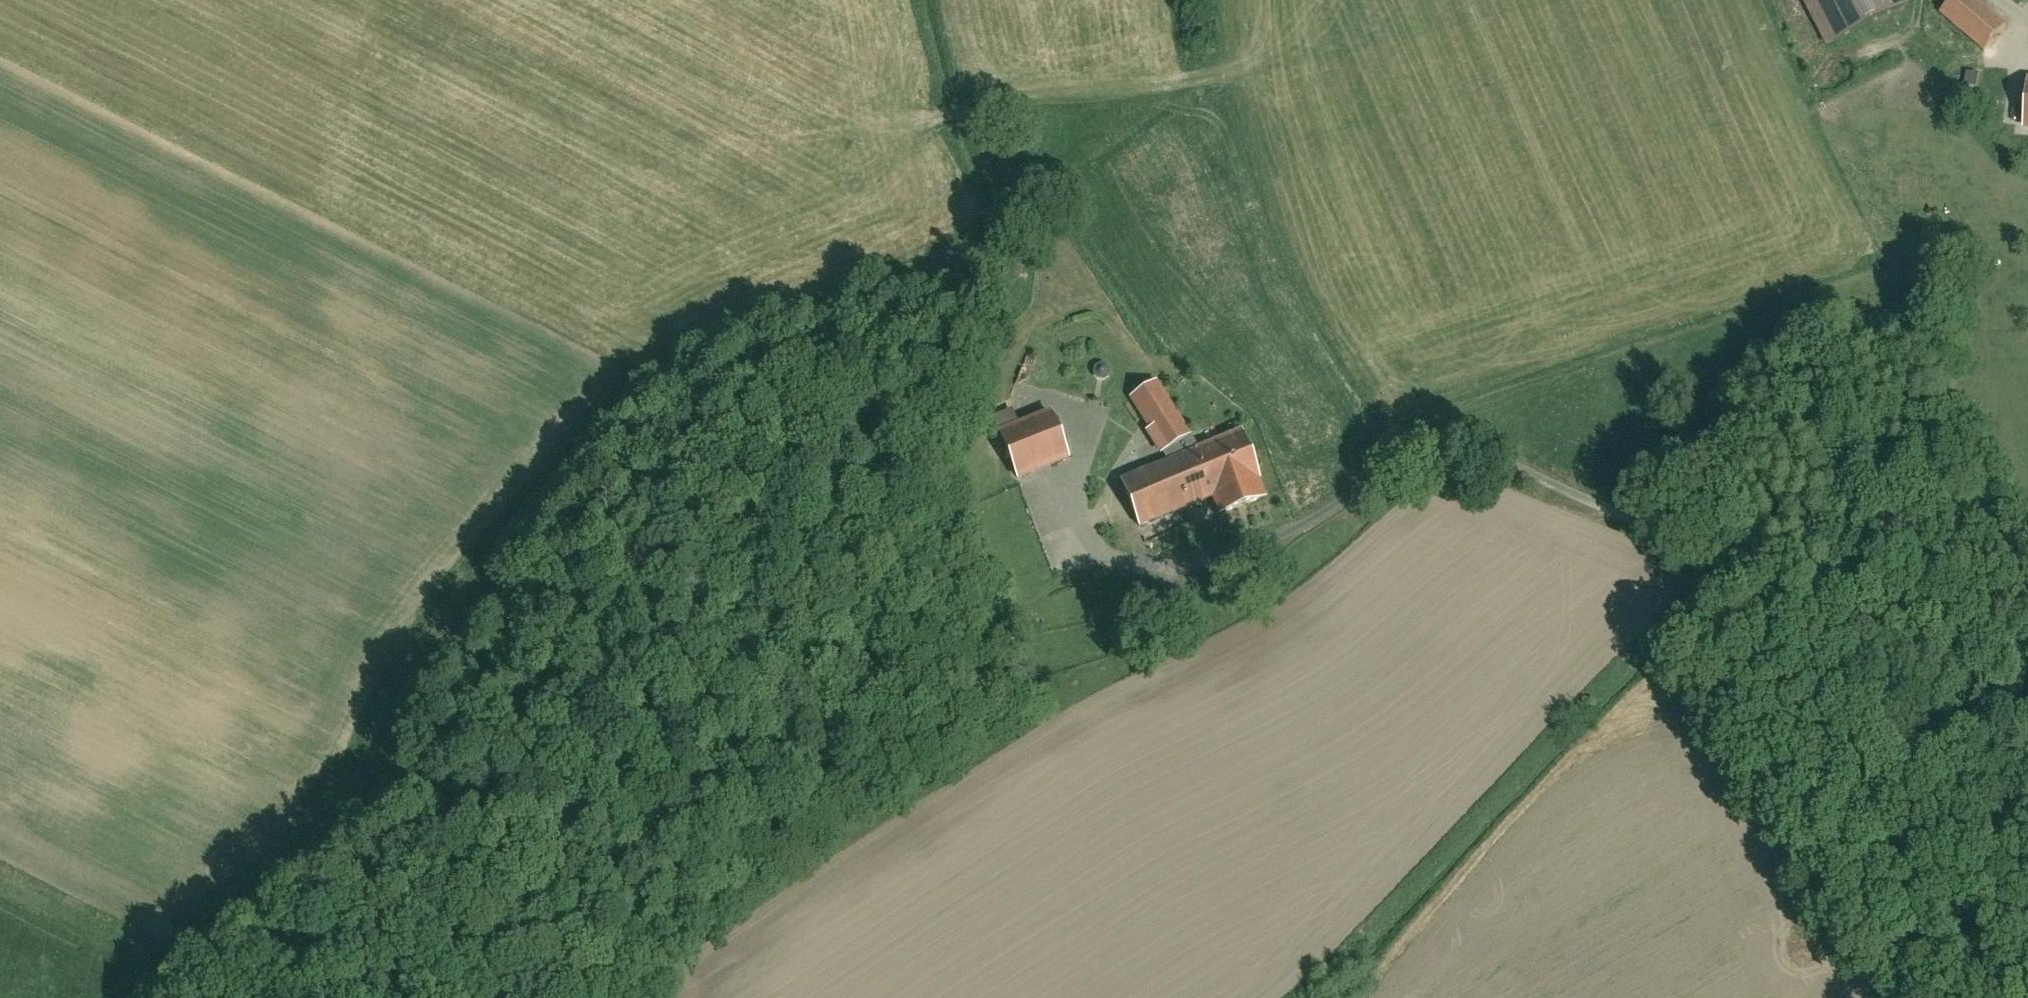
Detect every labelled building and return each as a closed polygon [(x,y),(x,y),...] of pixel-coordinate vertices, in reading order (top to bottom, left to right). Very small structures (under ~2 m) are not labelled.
[(1838,41),(1908,6),(1905,0),(1817,0),(1838,41)] [(1935,15),(1983,56),(2009,25),(1979,0),(1948,0),(1935,15)] [(2018,132),(2027,132),(2027,76),(2022,75),(2018,132)] [(1154,387),(1129,401),(1148,430),(1144,433),(1159,456),(1187,439),(1154,387)] [(1065,457),(1048,419),(996,440),(1013,478),(1065,457)] [(1237,437),(1120,482),(1137,525),(1209,497),(1217,518),(1261,501),(1237,437)]
